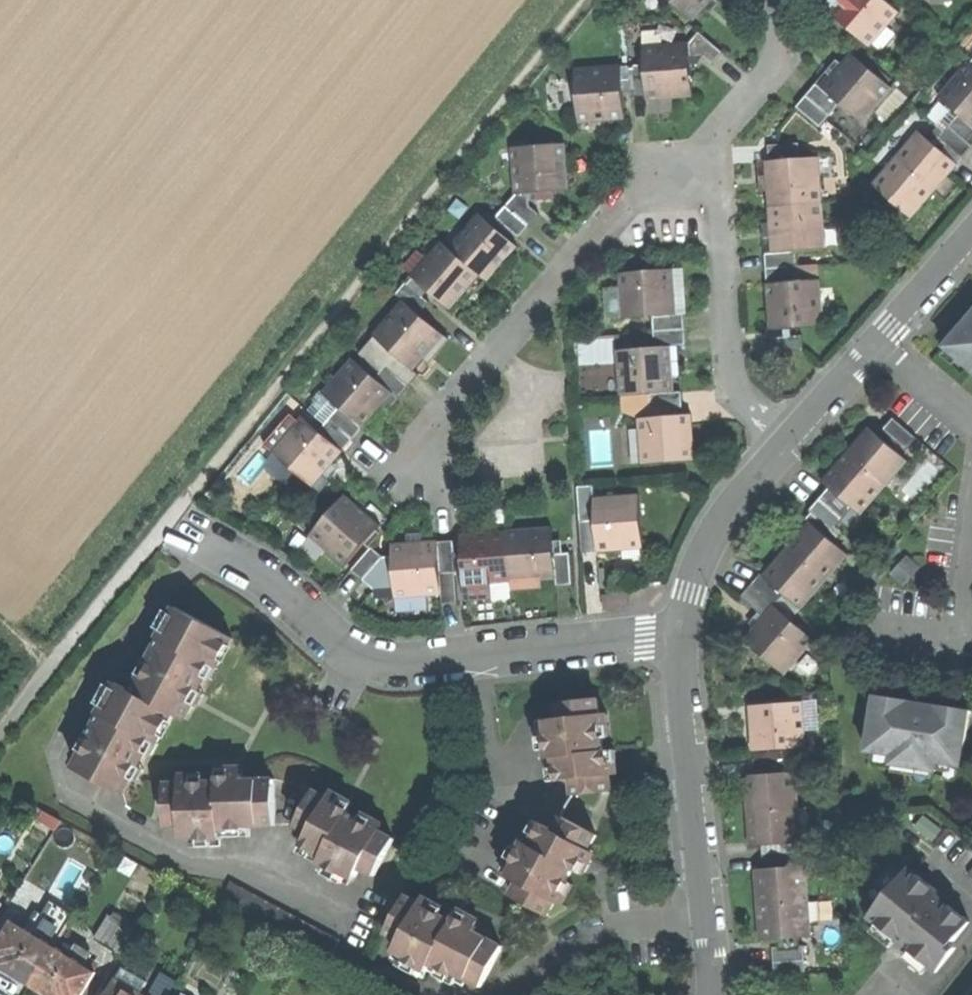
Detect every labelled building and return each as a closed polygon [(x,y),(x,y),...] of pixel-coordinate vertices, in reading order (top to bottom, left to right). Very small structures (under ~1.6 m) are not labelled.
[(693,20),(709,2),(711,0),(670,0),(693,20)] [(837,0),(830,0),(824,7),(829,12),(870,47),(900,12),(886,0),(840,0),(839,2),(837,0)] [(712,64),(723,52),(699,32),(689,44),(690,57),(703,56),(712,64)] [(644,64),(646,96),(647,99),(672,98),(693,96),(692,81),(691,64),(690,57),(689,44),(643,47),(644,64)] [(893,88),(852,53),(838,70),(822,88),(840,104),(862,123),(893,88)] [(703,56),(690,57),(691,64),(698,63),(703,56)] [(971,125),(971,64),(969,62),(939,97),(959,114),(971,125)] [(631,97),(646,96),(644,64),(629,66),(630,79),(630,86),(631,97)] [(575,69),(579,122),(603,120),(625,119),(622,87),(622,80),(621,66),(575,69)] [(840,104),(822,88),(816,84),(796,107),(820,127),(840,104)] [(672,98),(647,99),(648,114),(673,112),(672,98)] [(971,146),(971,125),(959,114),(948,126),(971,146)] [(939,138),(962,158),(971,146),(948,126),(939,138)] [(933,143),(919,131),(873,185),(911,218),(936,190),(957,164),(933,143)] [(939,138),(933,143),(957,164),(962,158),(939,138)] [(769,145),(770,160),(800,158),(799,143),(769,145)] [(516,194),(529,193),(556,191),(568,190),(565,144),(512,148),(516,194)] [(768,183),(769,206),(823,203),(820,157),(800,158),(770,160),(766,160),(768,183)] [(506,205),(529,226),(539,214),(530,206),(529,193),(516,194),(506,205)] [(823,203),(769,206),(771,229),(772,253),(796,251),(826,250),(823,203)] [(519,237),(529,226),(506,205),(496,217),(501,221),(519,237)] [(489,212),(484,217),(496,227),(501,221),(496,217),(489,212)] [(480,213),(449,248),(480,274),(487,281),(503,262),(518,245),(496,227),(484,217),(480,213)] [(442,242),(412,277),(413,278),(428,290),(449,309),(465,291),(480,274),(449,248),(442,242)] [(765,253),(767,284),(798,282),(796,251),(772,253),(765,253)] [(623,319),(653,317),(676,315),(674,291),(673,269),(620,272),(623,319)] [(413,278),(408,284),(423,296),(428,290),(413,278)] [(798,282),(767,284),(769,307),(770,330),(784,329),(791,328),(823,326),(820,280),(798,282)] [(404,300),(419,314),(429,302),(423,296),(408,284),(406,281),(396,293),(404,300)] [(395,354),(413,370),(433,347),(439,352),(449,340),(419,314),(404,300),(373,335),(395,354)] [(654,332),(685,330),(684,315),(676,315),(653,317),(654,332)] [(945,347),(971,371),(971,315),(964,324),(945,347)] [(655,347),(670,346),(686,345),(685,330),(654,332),(655,347)] [(365,358),(380,372),(385,366),(395,354),(373,335),(358,352),(365,358)] [(785,337),(771,338),(772,353),(804,351),(803,336),(791,336),(785,337)] [(655,347),(618,350),(621,396),(623,396),(637,395),(674,393),(672,369),(670,346),(655,347)] [(430,362),(439,352),(433,347),(413,370),(419,375),(430,362)] [(385,366),(409,386),(419,375),(413,370),(395,354),(385,366)] [(353,358),(323,393),(339,407),(363,428),(364,426),(393,393),(375,377),(360,364),(353,358)] [(365,358),(360,364),(375,377),(380,372),(365,358)] [(380,372),(375,377),(393,393),(399,398),(409,386),(385,366),(380,372)] [(674,393),(637,395),(638,409),(651,408),(651,410),(672,408),(683,407),(681,392),(674,393)] [(309,409),(325,423),(339,407),(323,393),(309,409)] [(388,410),(399,398),(393,393),(364,426),(374,434),(382,424),(379,421),(388,410)] [(637,395),(623,396),(624,410),(638,409),(637,395)] [(325,423),(319,430),(343,451),(363,428),(339,407),(325,423)] [(652,417),(673,416),(672,408),(651,410),(652,417)] [(264,444),(272,451),(299,421),(290,414),(264,444)] [(641,462),(642,465),(694,461),(693,438),(691,414),(673,416),(652,417),(638,418),(639,429),(641,462)] [(319,430),(303,416),(299,421),(272,451),(312,486),(322,474),(330,466),(343,451),(319,430)] [(893,418),(883,430),(892,437),(903,447),(907,450),(917,438),(893,418)] [(887,443),(869,428),(846,454),(822,482),(829,488),(853,508),(861,515),(907,461),(898,453),(887,443)] [(624,464),(641,462),(639,429),(622,430),(624,464)] [(892,437),(887,443),(898,453),(903,447),(892,437)] [(330,481),(322,474),(312,486),(320,493),(330,481)] [(577,485),(579,521),(594,520),(593,499),(594,484),(577,485)] [(853,508),(829,488),(809,511),(812,513),(833,531),(836,527),(842,520),(853,508)] [(597,551),(643,548),(639,495),(613,497),(593,499),(594,520),(597,551)] [(344,496),(310,535),(345,565),(366,541),(370,536),(379,526),(361,510),(344,496)] [(864,518),(861,515),(853,508),(842,520),(853,530),(864,518)] [(807,519),(810,522),(834,542),(842,532),(836,527),(833,531),(812,513),(807,519)] [(582,552),(597,551),(594,520),(579,521),(582,552)] [(787,548),(763,576),(784,594),(801,609),(848,555),(834,542),(810,522),(787,548)] [(541,579),(556,578),(554,554),(552,528),(527,530),(506,532),(510,582),(541,579)] [(510,582),(506,532),(486,533),(460,535),(460,540),(462,556),(464,585),(510,582)] [(371,546),(376,541),(370,536),(366,541),(371,546)] [(460,540),(452,541),(454,557),(462,556),(460,540)] [(452,541),(437,542),(441,594),(442,604),(457,603),(454,557),(452,541)] [(441,594),(437,542),(415,543),(391,545),(392,556),(394,589),(395,597),(395,598),(441,594)] [(363,580),(383,557),(371,547),(351,571),(363,580)] [(554,554),(556,578),(556,586),(572,584),(570,553),(554,554)] [(394,589),(392,556),(383,557),(363,580),(374,590),(377,590),(394,589)] [(920,568),(906,556),(891,573),(905,585),(920,568)] [(741,597),(764,617),(775,606),(784,594),(763,576),(761,574),(741,597)] [(542,587),(541,579),(510,582),(511,589),(542,587)] [(511,589),(510,582),(464,585),(465,600),(511,597),(511,589)] [(378,598),(395,597),(394,589),(377,590),(378,598)] [(755,628),(744,640),(784,675),(814,640),(775,606),(764,617),(755,628)] [(233,638),(176,607),(159,638),(164,641),(136,693),(116,683),(99,714),(104,717),(77,769),(123,793),(131,778),(133,778),(139,766),(146,753),(145,752),(151,741),(157,744),(157,743),(173,713),(182,718),(191,702),(192,703),(199,690),(195,688),(202,675),(205,677),(211,665),(216,668),(217,668),(233,638)] [(217,668),(216,668),(211,665),(205,677),(211,680),(215,674),(218,668),(217,668)] [(204,693),(199,690),(192,703),(198,706),(204,693)] [(908,701),(875,696),(866,751),(892,755),(890,764),(935,771),(937,762),(960,766),(969,711),(936,706),(936,707),(926,705),(908,702),(908,701)] [(600,714),(598,699),(556,703),(558,719),(546,720),(548,736),(545,736),(547,758),(555,758),(557,781),(572,779),(574,795),(613,791),(611,775),(609,751),(604,752),(603,738),(610,737),(609,726),(608,714),(600,714)] [(751,727),(753,749),(805,745),(804,731),(802,701),(802,699),(749,703),(751,727)] [(817,700),(802,701),(804,731),(819,730),(817,700)] [(158,744),(157,743),(157,744),(151,741),(145,752),(146,753),(152,756),(155,750),(158,744)] [(616,750),(609,751),(611,775),(619,774),(616,750)] [(753,759),(754,775),(786,772),(785,757),(753,759)] [(145,769),(139,766),(133,778),(138,781),(145,769)] [(230,776),(243,775),(242,767),(229,768),(218,768),(219,779),(230,778),(230,776)] [(774,845),(801,843),(801,841),(798,808),(796,772),(786,772),(754,775),(745,775),(748,810),(751,847),(774,845)] [(199,839),(221,839),(221,830),(244,829),(244,826),(276,825),(274,779),(243,780),(243,775),(230,776),(230,778),(219,779),(219,782),(205,782),(205,774),(182,775),(182,783),(166,784),(167,825),(183,825),(183,837),(199,837),(199,839)] [(328,798),(314,790),(296,825),(310,832),(303,845),(323,856),(320,863),(339,873),(341,871),(355,878),(360,868),(374,875),(394,838),(380,831),(360,819),(348,813),(349,810),(338,805),(339,804),(328,798)] [(338,805),(349,810),(353,802),(342,796),(332,791),(328,798),(339,804),(338,805)] [(61,821),(22,798),(13,812),(53,835),(61,821)] [(806,807),(798,808),(801,841),(803,841),(808,840),(806,807)] [(363,813),(360,819),(380,831),(384,824),(363,813)] [(519,882),(511,896),(548,915),(556,901),(563,905),(569,894),(574,884),(567,881),(573,869),(577,871),(589,850),(597,836),(562,817),(555,831),(541,824),(530,845),(524,841),(513,861),(516,862),(509,876),(519,882)] [(795,867),(805,866),(803,841),(801,841),(801,843),(774,845),(774,852),(793,851),(795,867)] [(596,853),(589,850),(577,871),(584,875),(596,853)] [(763,869),(795,867),(793,851),(774,852),(762,853),(763,869)] [(758,903),(761,941),(784,939),(792,938),(811,937),(806,866),(805,866),(795,867),(763,869),(755,869),(758,903)] [(909,868),(869,916),(904,945),(932,968),(970,922),(946,903),(944,905),(934,897),(938,892),(909,868)] [(231,881),(218,905),(327,963),(339,940),(231,881)] [(420,903),(406,896),(386,933),(400,941),(394,951),(408,958),(407,961),(427,972),(431,964),(452,975),(453,972),(481,987),(503,946),(474,931),(477,927),(456,916),(453,921),(441,915),(445,908),(431,901),(424,897),(420,903)] [(41,915),(64,929),(73,915),(50,901),(41,915)] [(456,916),(477,927),(481,920),(459,909),(456,916)] [(95,940),(120,955),(135,931),(110,916),(95,940)] [(25,929),(37,937),(43,927),(31,920),(25,929)] [(54,947),(37,937),(25,929),(12,921),(0,941),(0,956),(3,958),(0,962),(0,965),(13,973),(31,984),(54,947)] [(784,939),(785,946),(792,946),(792,938),(784,939)] [(77,945),(69,957),(85,966),(92,954),(77,945)] [(773,947),(775,978),(806,976),(804,945),(792,946),(785,946),(773,947)] [(54,947),(31,984),(48,994),(82,994),(95,973),(85,966),(69,957),(54,947)] [(123,968),(116,980),(140,994),(147,982),(123,968)] [(151,994),(169,994),(177,982),(163,974),(151,994)] [(116,980),(107,994),(141,994),(140,994),(116,980)]
